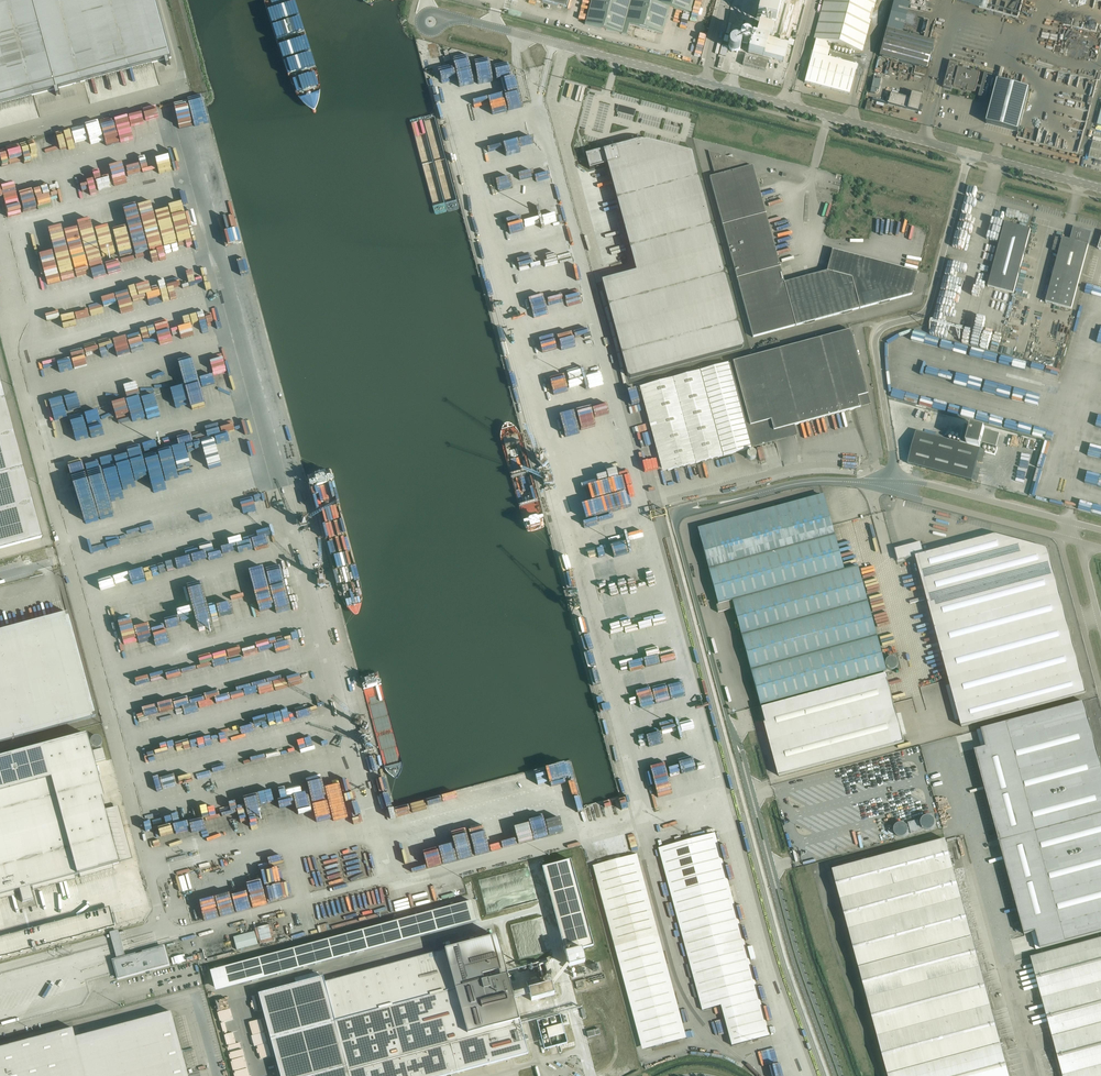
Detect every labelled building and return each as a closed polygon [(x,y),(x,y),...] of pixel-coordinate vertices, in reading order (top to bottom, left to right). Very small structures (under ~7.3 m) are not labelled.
[(54,89),(56,96),(57,95),(56,94),(59,94),(60,95),(60,94),(58,88),(165,59),(166,66),(167,66),(166,65),(170,64),(170,65),(169,58),(171,58),(156,0),(0,0),(0,104),(54,89)] [(585,24),(626,35),(629,24),(662,33),(669,7),(691,12),(694,0),(591,0),(585,24)] [(781,0),(761,0),(757,18),(775,23),(781,0)] [(862,46),(874,0),(825,0),(815,39),(861,52),(862,46)] [(771,39),(773,30),(757,26),(754,37),(768,40),(768,38),(771,39)] [(932,70),(934,64),(939,43),(886,29),(881,50),(879,55),(932,70)] [(750,37),(749,35),(747,34),(745,33),(743,34),(741,35),(740,37),(740,39),(740,41),(741,43),(743,44),(745,45),(747,44),(749,43),(750,41),(751,39),(750,37)] [(783,62),(788,46),(768,40),(754,37),(752,36),(747,52),(783,62)] [(740,43),(739,41),(737,40),(735,40),(732,40),(730,41),(729,43),(728,46),(729,48),(730,50),(732,51),(735,52),(737,51),(739,50),(740,48),(741,46),(740,43)] [(728,47),(722,45),(719,54),(726,56),(728,47)] [(745,54),(742,65),(758,69),(765,71),(768,60),(745,54)] [(856,69),(811,58),(804,82),(849,94),(856,69)] [(950,62),(943,87),(951,89),(953,83),(952,82),(952,81),(954,82),(955,80),(952,79),(957,64),(950,62)] [(971,72),(966,71),(966,70),(958,67),(955,80),(954,82),(953,86),(962,88),(962,87),(963,88),(963,90),(965,91),(966,88),(967,89),(967,90),(975,92),(976,87),(977,86),(980,73),(972,71),(971,72)] [(976,87),(980,88),(978,96),(986,98),(991,81),(992,76),(984,73),(981,87),(977,86),(976,87)] [(873,79),(870,92),(875,93),(876,89),(879,89),(881,80),(873,79)] [(990,107),(986,123),(1018,131),(1029,89),(997,81),(996,87),(994,94),(990,107)] [(890,93),(887,104),(917,112),(922,96),(911,93),(909,98),(890,93)] [(635,142),(586,155),(590,170),(607,165),(636,272),(601,281),(627,377),(630,378),(742,348),(744,345),(717,248),(692,153),(650,142),(648,141),(646,141),(644,141),(642,141),(639,141),(637,141),(635,142)] [(1093,141),(1088,157),(1100,161),(1100,143),(1093,141)] [(747,167),(746,162),(708,151),(715,176),(710,177),(711,182),(753,337),(912,294),(918,273),(832,250),(826,271),(784,283),(767,219),(752,166),(747,167)] [(1028,223),(1029,216),(1020,214),(1020,212),(1007,209),(1006,216),(1018,219),(1018,220),(1028,223)] [(1013,293),(1031,229),(1004,222),(987,286),(1013,293)] [(561,225),(563,233),(571,231),(570,224),(561,225)] [(1071,309),(1092,232),(1073,227),(1070,240),(1062,238),(1045,302),(1071,309)] [(63,277),(68,299),(89,295),(84,272),(63,277)] [(850,330),(731,362),(749,426),(770,420),(773,431),(794,425),(860,407),(857,397),(868,394),(850,330)] [(1048,342),(1044,358),(1055,361),(1060,345),(1048,342)] [(668,471),(754,447),(731,362),(645,386),(668,471)] [(533,382),(545,379),(543,369),(531,372),(533,382)] [(5,399),(5,398),(0,380),(0,548),(42,537),(5,399)] [(605,409),(599,411),(602,425),(616,422),(614,416),(607,417),(605,409)] [(581,410),(573,411),(577,432),(586,430),(581,410)] [(996,447),(1000,434),(965,425),(960,443),(916,431),(913,445),(908,464),(972,481),(981,443),(996,447)] [(202,444),(202,434),(198,434),(202,433),(202,427),(197,428),(197,431),(195,431),(191,432),(192,435),(192,437),(194,446),(202,444)] [(1033,443),(1012,437),(999,485),(1020,491),(1033,443)] [(1087,495),(1085,508),(1094,510),(1097,498),(1087,495)] [(834,536),(826,507),(824,501),(789,510),(788,506),(782,508),(783,512),(699,535),(709,570),(834,536)] [(110,534),(112,543),(126,540),(124,532),(110,534)] [(920,542),(895,549),(898,561),(916,556),(962,727),(1086,693),(1047,549),(995,535),(924,554),(920,542)] [(718,604),(843,571),(834,536),(709,570),(718,604)] [(743,641),(868,608),(857,567),(843,571),(718,604),(716,605),(718,613),(734,608),(743,641)] [(113,577),(120,576),(119,569),(112,570),(113,577)] [(752,673),(877,640),(868,608),(743,641),(752,673)] [(117,621),(130,618),(128,611),(115,615),(117,621)] [(95,716),(67,612),(0,631),(0,742),(95,716)] [(168,645),(182,642),(180,632),(182,631),(183,634),(188,633),(186,624),(180,626),(180,629),(173,631),(173,632),(166,634),(168,645)] [(165,635),(159,636),(159,639),(153,641),(155,647),(167,644),(165,635)] [(136,638),(130,639),(130,641),(123,643),(125,649),(132,648),(132,649),(138,648),(136,638)] [(760,706),(766,704),(885,672),(877,640),(752,673),(760,706)] [(904,742),(886,674),(761,708),(779,776),(904,742)] [(213,690),(214,700),(227,698),(226,688),(213,690)] [(974,750),(1024,934),(1031,932),(1035,931),(1040,948),(1100,932),(1100,766),(1084,702),(981,729),(981,730),(986,747),(982,748),(974,750)] [(0,757),(0,895),(19,890),(22,902),(33,899),(29,887),(120,862),(86,733),(0,757)] [(100,749),(99,746),(100,744),(101,742),(101,740),(100,738),(98,737),(96,736),(93,736),(91,737),(90,739),(89,741),(90,743),(91,745),(92,747),(95,748),(95,750),(92,751),(95,761),(105,758),(102,748),(100,749)] [(822,780),(814,782),(825,814),(829,814),(829,815),(836,812),(835,812),(842,810),(843,810),(844,812),(847,811),(849,811),(851,810),(851,809),(852,801),(849,793),(845,793),(846,785),(846,781),(849,780),(848,777),(848,774),(843,774),(837,776),(828,775),(822,777),(822,780)] [(328,812),(301,817),(303,828),(311,826),(311,823),(314,823),(315,824),(329,821),(328,812)] [(921,822),(921,823),(921,824),(921,825),(922,826),(922,827),(923,827),(923,828),(924,828),(924,829),(925,829),(926,829),(926,830),(927,830),(928,830),(929,830),(930,829),(931,829),(932,829),(932,828),(933,828),(934,827),(934,826),(935,825),(935,824),(935,823),(935,822),(935,821),(935,820),(934,819),(934,818),(933,818),(933,817),(932,817),(931,816),(930,816),(929,815),(928,815),(927,815),(927,816),(926,816),(925,816),(924,816),(924,817),(923,817),(923,818),(922,818),(922,819),(921,820),(921,821),(921,822)] [(918,819),(908,822),(911,833),(921,830),(918,819)] [(894,829),(894,830),(894,831),(894,832),(895,832),(895,833),(895,834),(896,835),(897,835),(897,836),(898,836),(899,837),(900,837),(901,837),(902,837),(903,837),(904,836),(905,836),(906,836),(906,835),(907,834),(908,833),(908,832),(908,831),(908,830),(908,829),(908,828),(908,827),(907,826),(907,825),(906,825),(906,824),(905,824),(905,823),(904,823),(903,823),(902,823),(901,823),(900,823),(899,823),(898,823),(897,824),(896,824),(896,825),(895,826),(895,827),(894,828),(894,829)] [(696,837),(703,836),(701,825),(695,826),(696,837)] [(658,848),(702,1010),(720,1005),(731,1045),(769,1035),(714,833),(658,848)] [(945,839),(833,870),(888,1075),(1009,1075),(945,839)] [(609,853),(597,856),(599,862),(610,859),(629,854),(628,848),(609,853)] [(647,1049),(681,1039),(631,856),(598,865),(647,1049)] [(569,967),(585,962),(581,949),(593,945),(570,860),(542,867),(569,967)] [(216,965),(221,988),(400,946),(400,944),(402,943),(402,945),(423,940),(422,936),(483,922),(479,904),(216,965)] [(238,937),(242,951),(255,948),(252,934),(238,937)] [(323,977),(258,994),(280,1075),(445,1075),(528,1054),(507,975),(497,936),(324,982),(323,977)] [(1031,957),(1063,1075),(1100,1075),(1100,938),(1031,957)] [(118,979),(169,965),(164,947),(113,961),(118,979)] [(553,978),(549,964),(544,966),(548,980),(553,978)] [(539,987),(538,980),(526,983),(531,1001),(554,995),(551,984),(539,987)] [(233,997),(220,1000),(225,1021),(237,1018),(233,997)] [(172,1012),(76,1038),(73,1028),(0,1048),(0,1075),(189,1075),(172,1012)] [(544,1049),(567,1043),(560,1015),(537,1021),(544,1049)] [(238,1019),(231,1020),(225,1021),(228,1032),(240,1029),(238,1019)] [(588,1037),(600,1034),(598,1028),(586,1032),(588,1037)] [(249,1067),(238,1069),(240,1075),(251,1075),(249,1067)]
